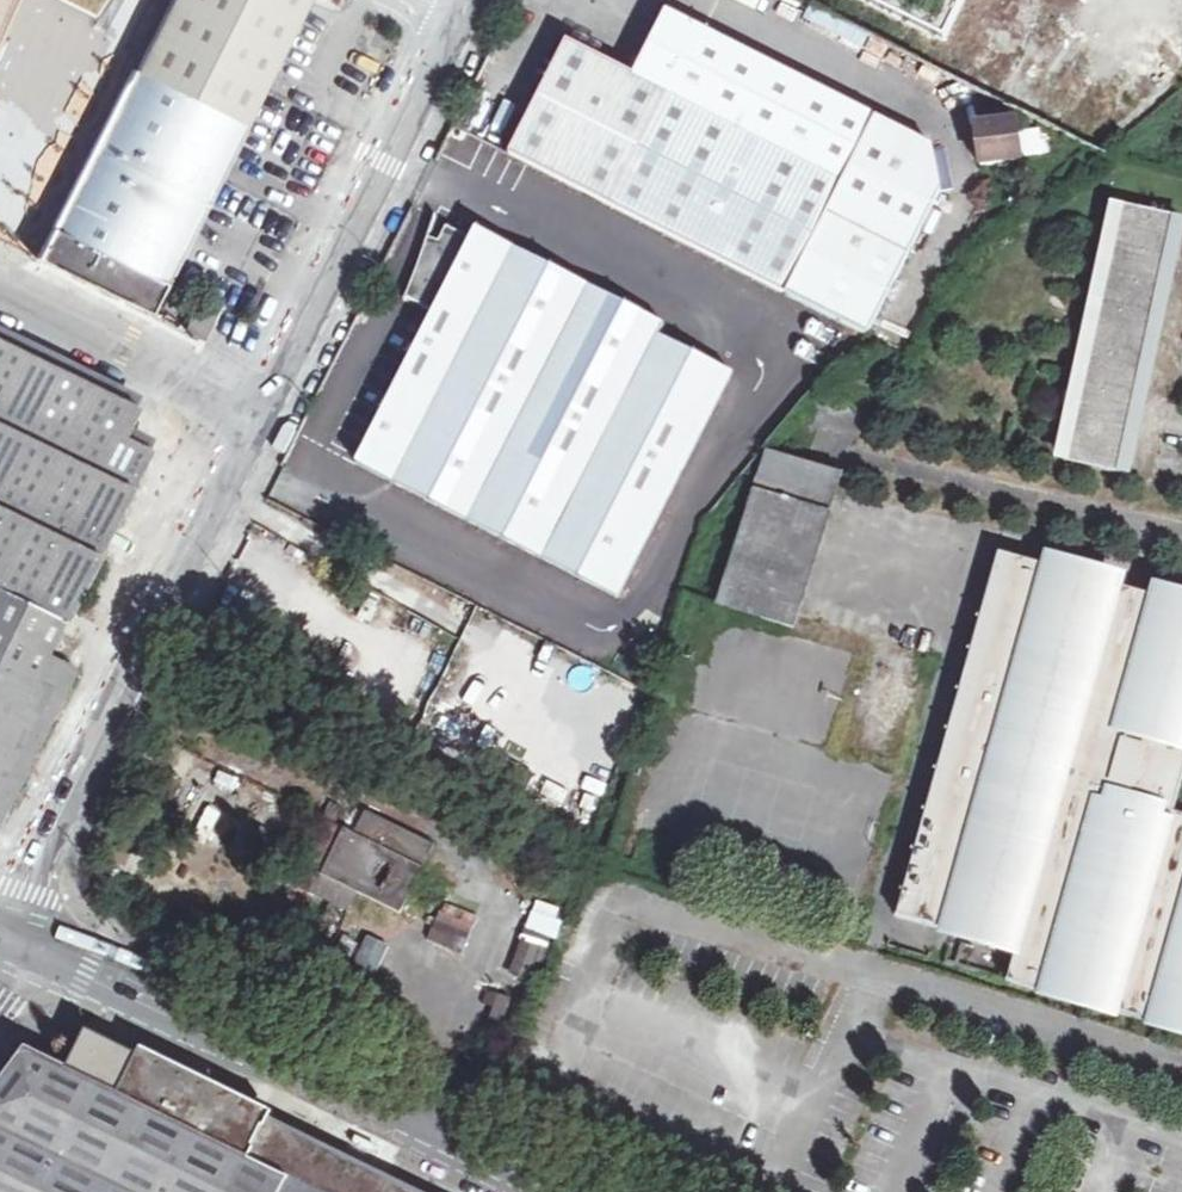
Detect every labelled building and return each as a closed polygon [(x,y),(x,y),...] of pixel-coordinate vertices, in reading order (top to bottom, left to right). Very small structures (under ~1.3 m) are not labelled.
[(16,0),(0,0),(0,35),(16,0)] [(166,18),(150,47),(137,71),(130,67),(37,258),(151,314),(273,71),(309,0),(174,0),(166,18)] [(166,18),(174,0),(129,0),(166,18)] [(942,42),(963,0),(856,0),(942,42)] [(930,149),(663,12),(631,75),(567,42),(508,154),(869,336),(938,194),(930,149)] [(1017,164),(1012,122),(983,126),(988,168),(1017,164)] [(1023,159),(1045,156),(1041,129),(1019,132),(1023,159)] [(1124,206),(1111,203),(1055,461),(1068,463),(1124,206)] [(1175,217),(1124,206),(1068,463),(1119,474),(1173,224),(1175,217)] [(1119,474),(1131,477),(1181,244),(1181,226),(1173,224),(1119,474)] [(593,629),(730,376),(659,338),(664,326),(515,249),(510,259),(447,227),(434,254),(424,248),(400,296),(409,301),(313,490),(593,629)] [(205,340),(220,311),(201,301),(186,331),(205,340)] [(65,619),(148,449),(139,444),(120,435),(135,406),(0,340),(0,588),(65,619)] [(840,478),(766,452),(718,605),(792,627),(840,478)] [(1152,596),(1148,613),(1117,605),(1121,588),(999,553),(896,918),(1015,951),(1007,982),(1181,1031),(1181,605),(1152,596)] [(48,654),(65,619),(0,588),(0,826),(77,669),(63,662),(48,654)] [(424,735),(449,743),(460,709),(436,701),(424,735)] [(613,766),(573,745),(549,790),(588,812),(613,766)] [(401,914),(433,846),(366,812),(355,834),(321,819),(292,881),(348,909),(357,893),(401,914)] [(430,936),(461,951),(478,918),(447,903),(430,936)] [(169,961),(174,951),(153,941),(149,951),(169,961)] [(86,1033),(67,1072),(27,1051),(0,1087),(0,1191),(412,1191),(86,1033)] [(358,1137),(354,1147),(375,1156),(379,1147),(358,1137)]
